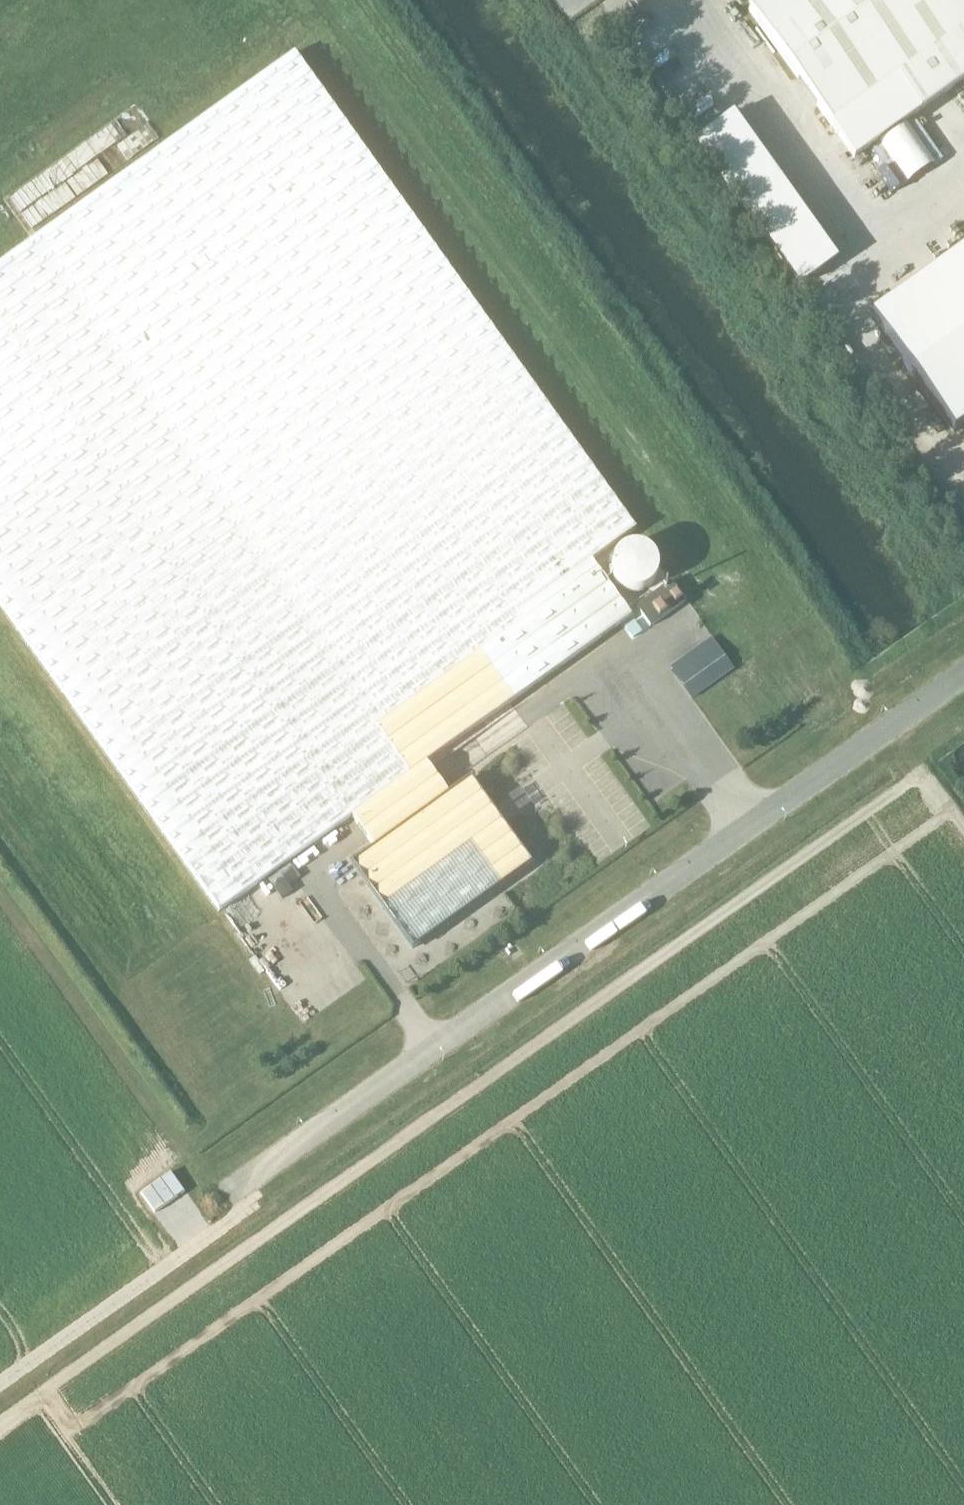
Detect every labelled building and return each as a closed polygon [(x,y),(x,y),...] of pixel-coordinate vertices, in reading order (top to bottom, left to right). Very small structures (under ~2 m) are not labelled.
[(748,10),(831,126),(896,79),(919,112),(963,80),(963,0),(763,0),(748,10)] [(0,263),(0,605),(219,911),(351,816),(374,848),(352,864),(358,872),(412,949),(497,888),(531,864),(497,816),(470,779),(448,795),(444,788),(436,778),(425,763),(630,616),(591,561),(635,530),(294,53),(0,263)] [(953,434),(963,426),(963,251),(871,317),(953,434)] [(623,549),(621,550),(619,551),(617,553),(616,555),(615,556),(613,558),(612,560),(612,563),(611,565),(611,567),(611,569),(611,572),(611,574),(612,576),(613,578),(614,580),(615,582),(616,584),(618,586),(620,587),(621,588),(623,590),(625,591),(628,591),(630,592),(632,592),(634,592),(637,592),(639,592),(641,591),(643,590),(645,589),(647,588),(649,587),(651,585),(652,583),(654,581),(655,579),(656,577),(656,575),(657,573),(657,570),(657,568),(657,566),(656,563),(656,561),(655,559),(654,557),(652,555),(651,553),(649,552),(647,550),(645,549),(643,548),(641,547),(639,546),(636,546),(634,546),(632,546),(629,546),(627,547),(625,548),(623,549)] [(671,581),(635,606),(649,626),(685,601),(671,581)] [(633,623),(625,629),(632,640),(641,633),(633,623)] [(733,668),(712,638),(670,668),(692,698),(733,668)] [(170,1172),(140,1193),(154,1213),(184,1191),(170,1172)]
